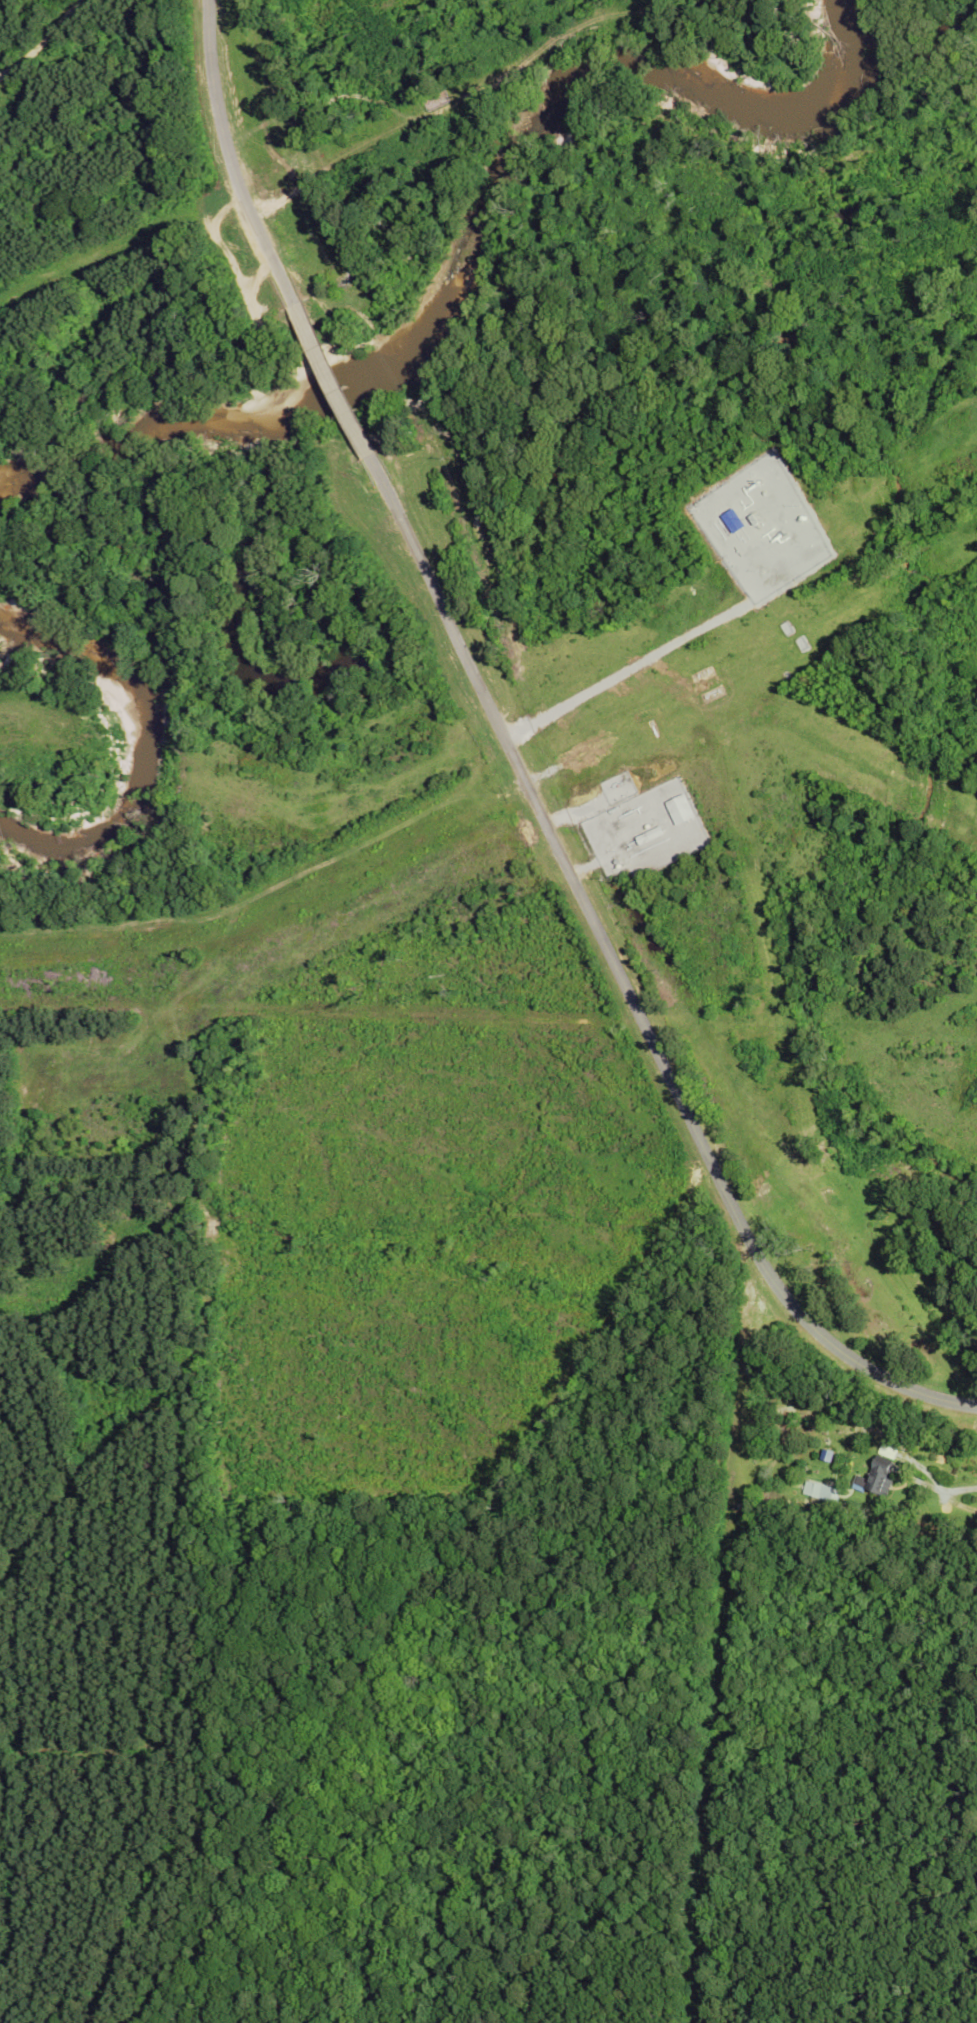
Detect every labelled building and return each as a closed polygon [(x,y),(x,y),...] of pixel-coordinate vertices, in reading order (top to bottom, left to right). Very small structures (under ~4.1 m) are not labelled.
[(887,1500),(895,1482),(889,1479),(895,1465),(879,1458),(868,1483),(858,1478),(855,1485),(887,1500)] [(841,1492),(823,1487),(817,1509),(836,1514),(841,1492)]
